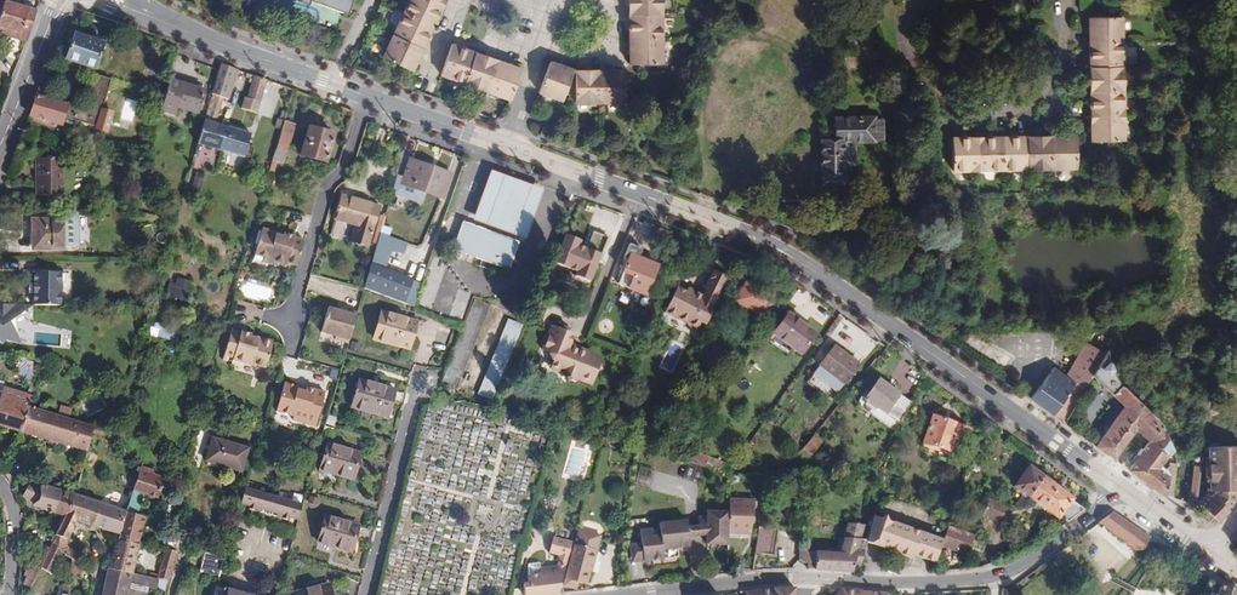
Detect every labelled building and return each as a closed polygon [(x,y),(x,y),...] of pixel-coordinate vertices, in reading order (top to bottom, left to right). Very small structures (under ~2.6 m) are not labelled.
[(37,10),(5,0),(0,15),(0,16),(0,32),(3,33),(21,39),(23,32),(30,34),(37,10)] [(310,5),(312,1),(349,14),(354,0),(295,0),(310,5)] [(436,0),(410,0),(404,12),(434,27),(445,4),(436,0)] [(662,14),(662,0),(629,0),(629,15),(662,14)] [(434,27),(404,12),(393,35),(423,49),(434,27)] [(629,40),(663,39),(662,14),(629,15),(629,40)] [(1089,42),(1122,42),(1122,17),(1089,17),(1089,42)] [(23,32),(21,39),(27,40),(30,34),(23,32)] [(104,44),(75,34),(66,60),(95,69),(104,44)] [(413,71),(423,49),(393,35),(383,57),(413,71)] [(630,65),(639,64),(663,64),(663,39),(629,40),(630,65)] [(1123,67),(1122,42),(1089,42),(1089,67),(1123,67)] [(441,75),(464,83),(475,52),(452,44),(441,75)] [(464,83),(488,92),(499,61),(475,52),(464,83)] [(488,92),(511,100),(522,69),(499,61),(488,92)] [(551,61),(539,93),(563,101),(565,95),(569,85),(574,70),(551,61)] [(221,64),(212,94),(204,120),(216,124),(223,98),(227,99),(236,68),(221,64)] [(1123,91),(1123,67),(1089,67),(1090,92),(1123,91)] [(625,69),(600,70),(600,103),(625,102),(625,76),(625,69)] [(569,85),(565,95),(575,97),(575,70),(574,70),(569,85)] [(575,97),(575,103),(600,103),(600,70),(575,70),(575,97)] [(252,83),(247,98),(244,97),(241,109),(257,113),(261,102),(260,102),(267,80),(254,75),(247,73),(247,74),(246,77),(250,78),(249,82),(252,83)] [(67,105),(36,96),(30,116),(62,125),(64,118),(97,127),(97,129),(107,132),(112,113),(102,110),(111,79),(95,75),(86,107),(68,102),(67,105)] [(205,90),(170,79),(161,112),(175,116),(178,108),(198,114),(205,90)] [(1124,116),(1123,91),(1090,92),(1090,107),(1090,117),(1124,116)] [(1124,141),(1124,116),(1090,117),(1091,127),(1091,142),(1124,141)] [(835,141),(822,141),(822,163),(814,163),(815,175),(822,175),(822,189),(844,189),(844,178),(850,178),(849,165),(853,165),(853,139),(882,139),(882,118),(874,118),(874,117),(835,117),(835,141)] [(275,127),(282,130),(276,150),(287,153),(296,124),(283,120),(280,119),(277,118),(275,127)] [(198,144),(222,151),(228,127),(216,124),(204,120),(198,144)] [(228,127),(222,151),(245,157),(251,134),(228,127)] [(309,127),(301,155),(326,162),(334,135),(309,127)] [(1052,136),(1052,169),(1077,168),(1077,135),(1052,136)] [(1002,170),(1027,170),(1027,136),(1002,137),(1002,170)] [(1027,170),(1052,169),(1052,136),(1027,136),(1027,170)] [(978,171),(977,137),(952,138),(953,171),(978,171)] [(978,171),(1002,170),(1002,137),(977,137),(978,171)] [(287,153),(276,150),(273,160),(277,162),(284,164),(287,153)] [(62,158),(37,159),(37,196),(63,196),(62,158)] [(410,159),(401,184),(396,182),(393,189),(400,192),(399,195),(421,203),(422,200),(425,192),(443,199),(451,174),(410,159)] [(273,160),(269,172),(274,173),(277,162),(273,160)] [(473,220),(501,230),(526,240),(544,190),(520,182),(491,171),(473,220)] [(191,189),(199,191),(204,174),(196,172),(191,189)] [(380,206),(343,195),(336,220),(356,225),(351,242),(369,247),(380,206)] [(414,307),(422,284),(386,271),(391,253),(401,255),(404,245),(394,242),(395,239),(392,238),(402,205),(390,201),(386,216),(380,235),(378,245),(365,290),(414,307)] [(63,219),(64,245),(77,246),(77,211),(56,211),(57,219),(63,219)] [(380,235),(386,216),(381,215),(376,234),(380,235)] [(40,230),(40,250),(64,249),(64,245),(63,219),(57,219),(32,220),(33,230),(40,230)] [(616,230),(590,220),(578,252),(604,262),(616,230)] [(479,266),(486,269),(491,271),(493,265),(509,270),(519,242),(499,235),(463,222),(452,250),(481,260),(479,266)] [(275,232),(263,229),(255,255),(265,258),(265,259),(267,261),(273,263),(276,262),(287,265),(288,263),(298,266),(305,240),(295,238),(295,237),(284,234),(283,237),(276,235),(275,232)] [(171,243),(183,246),(186,233),(174,230),(171,243)] [(642,249),(629,244),(623,259),(629,261),(619,285),(646,296),(659,266),(639,258),(642,249)] [(706,325),(729,278),(716,271),(703,296),(698,293),(696,296),(677,287),(665,312),(698,328),(701,322),(706,325)] [(34,305),(63,306),(63,284),(67,284),(68,274),(63,274),(63,272),(34,272),(34,284),(31,284),(31,294),(34,294),(34,305)] [(748,280),(736,301),(762,317),(775,296),(748,280)] [(696,296),(698,293),(679,284),(677,287),(696,296)] [(458,386),(490,305),(474,299),(442,380),(458,386)] [(0,305),(0,343),(2,344),(6,341),(22,344),(10,321),(33,306),(0,305)] [(336,341),(348,344),(358,314),(349,311),(348,314),(330,308),(322,333),(337,337),(336,341)] [(417,322),(381,312),(374,339),(409,349),(417,322)] [(817,333),(789,312),(768,340),(780,349),(781,347),(788,352),(791,348),(800,355),(817,333)] [(495,400),(524,327),(508,320),(479,394),(495,400)] [(721,324),(715,321),(707,335),(713,338),(721,324)] [(565,379),(576,351),(569,349),(570,345),(574,335),(551,327),(542,351),(546,353),(545,355),(550,365),(552,366),(551,370),(560,373),(562,378),(565,379)] [(241,333),(232,330),(224,356),(234,358),(233,360),(256,367),(256,365),(266,368),(274,342),(262,338),(259,340),(251,338),(252,335),(241,332),(241,333)] [(349,350),(359,353),(362,344),(352,341),(349,350)] [(1054,367),(1030,399),(1064,423),(1090,379),(1105,353),(1086,342),(1066,376),(1054,367)] [(835,346),(813,376),(837,395),(859,365),(835,346)] [(1120,381),(1108,349),(1105,353),(1090,379),(1099,388),(1103,384),(1124,406),(1095,446),(1107,455),(1143,404),(1123,385),(1120,381)] [(579,352),(576,351),(565,379),(566,379),(568,383),(572,381),(576,383),(581,381),(590,384),(594,374),(603,369),(595,355),(592,353),(589,355),(587,352),(584,350),(579,352)] [(396,390),(360,380),(352,407),(388,417),(396,390)] [(898,431),(912,403),(879,380),(866,398),(863,396),(858,404),(898,431)] [(298,390),(299,387),(285,383),(277,411),(294,416),(293,420),(316,426),(325,393),(307,387),(307,389),(306,392),(298,390)] [(30,408),(24,407),(27,394),(3,387),(2,390),(0,397),(0,425),(23,431),(30,408)] [(24,407),(30,408),(33,396),(27,394),(24,407)] [(1162,425),(1143,404),(1107,455),(1114,460),(1135,429),(1150,442),(1128,471),(1137,477),(1168,436),(1162,425)] [(92,434),(93,427),(30,408),(23,431),(71,446),(87,450),(92,434)] [(933,416),(924,442),(950,452),(953,444),(963,444),(969,429),(933,416)] [(93,427),(92,434),(105,438),(107,428),(94,424),(93,427)] [(323,433),(332,435),(334,428),(325,426),(323,433)] [(616,430),(607,428),(604,435),(612,438),(616,430)] [(703,433),(692,451),(708,457),(704,467),(727,475),(733,466),(730,465),(731,462),(729,460),(728,461),(722,457),(721,458),(717,456),(717,455),(715,454),(715,452),(714,451),(703,447),(709,436),(703,433)] [(813,436),(803,449),(812,455),(822,442),(813,436)] [(1169,438),(1168,436),(1137,477),(1167,498),(1169,473),(1162,466),(1162,465),(1168,456),(1169,457),(1176,451),(1169,438)] [(212,439),(206,461),(242,470),(248,448),(212,439)] [(950,452),(924,442),(920,450),(947,460),(950,452)] [(361,454),(327,444),(320,470),(353,479),(361,454)] [(1207,447),(1189,455),(1190,459),(1207,452),(1209,491),(1198,503),(1218,521),(1219,520),(1228,510),(1227,508),(1234,501),(1234,490),(1236,490),(1236,446),(1207,447)] [(686,461),(691,453),(680,449),(675,457),(686,461)] [(686,461),(704,467),(708,457),(692,451),(691,453),(686,461)] [(801,454),(807,460),(810,458),(802,452),(801,454)] [(1177,499),(1180,465),(1177,464),(1170,464),(1169,473),(1167,498),(1177,499)] [(1194,466),(1188,465),(1188,466),(1186,466),(1185,466),(1181,499),(1193,500),(1196,468),(1194,466)] [(151,476),(152,473),(153,470),(142,466),(140,472),(151,476)] [(1043,478),(1043,477),(1029,468),(1015,487),(1026,495),(1025,498),(1022,496),(1013,509),(1022,508),(1030,498),(1029,498),(1043,478)] [(117,539),(139,544),(146,517),(137,514),(143,494),(157,499),(165,477),(152,473),(151,476),(140,472),(133,490),(126,512),(119,534),(117,539)] [(1056,487),(1043,478),(1029,498),(1030,498),(1043,507),(1057,488),(1056,487)] [(53,513),(61,490),(46,486),(42,486),(38,487),(37,491),(27,486),(22,496),(33,503),(32,504),(41,508),(53,513)] [(288,517),(298,520),(302,504),(245,488),(241,504),(251,506),(250,510),(287,520),(288,517)] [(1067,523),(1085,510),(1071,500),(1072,499),(1057,488),(1043,507),(1058,518),(1059,517),(1067,523)] [(65,517),(75,495),(61,490),(53,513),(65,517)] [(75,519),(119,534),(126,512),(75,495),(65,517),(57,535),(67,540),(75,519)] [(308,503),(318,506),(321,499),(310,496),(308,503)] [(989,499),(982,514),(1000,522),(1007,507),(989,499)] [(755,500),(730,500),(729,514),(728,534),(751,535),(755,500)] [(1143,550),(1150,537),(1113,512),(1099,522),(1134,550),(1138,550),(1143,550)] [(728,534),(729,514),(708,513),(708,518),(707,535),(706,545),(728,546),(728,534)] [(941,545),(943,541),(888,521),(886,516),(880,518),(874,516),(868,540),(867,542),(912,558),(914,555),(935,563),(941,545)] [(358,526),(325,517),(318,542),(351,551),(358,526)] [(700,526),(687,526),(688,537),(707,535),(708,518),(701,518),(700,526)] [(642,542),(629,544),(632,562),(679,557),(677,547),(689,546),(688,537),(687,526),(687,521),(659,524),(660,528),(640,530),(642,542)] [(867,542),(868,540),(861,539),(865,526),(848,523),(844,538),(840,538),(838,546),(841,546),(839,553),(836,553),(800,550),(800,561),(804,563),(815,565),(815,570),(853,572),(854,566),(861,567),(867,542)] [(975,536),(949,526),(943,541),(941,545),(968,555),(975,536)] [(778,529),(759,527),(755,553),(774,556),(778,529)] [(595,551),(596,551),(600,536),(579,530),(564,586),(576,589),(578,582),(587,584),(590,570),(595,551)] [(63,551),(67,540),(57,535),(52,544),(58,547),(63,551)] [(541,569),(540,563),(528,564),(528,577),(528,584),(524,585),(525,594),(548,594),(559,594),(572,543),(553,538),(549,552),(561,555),(558,567),(541,569)] [(131,573),(139,544),(117,539),(108,567),(131,573)] [(63,551),(58,547),(52,544),(50,549),(43,563),(41,567),(41,568),(52,573),(57,564),(63,551)] [(72,544),(65,553),(72,558),(92,575),(93,561),(72,544)] [(43,563),(50,549),(42,545),(35,559),(43,563)] [(172,569),(176,553),(165,550),(160,565),(172,569)] [(198,574),(219,580),(225,558),(205,552),(198,574)] [(70,573),(91,589),(92,575),(72,558),(70,573)] [(31,588),(41,568),(41,567),(30,562),(23,575),(26,577),(23,585),(31,588)] [(170,576),(172,569),(160,565),(158,572),(170,576)] [(159,579),(156,579),(131,573),(108,567),(102,594),(127,594),(129,583),(149,587),(156,589),(159,579)] [(168,582),(170,576),(158,572),(156,579),(159,579),(168,582)] [(1210,578),(1204,594),(1215,594),(1219,585),(1210,578)] [(166,591),(168,582),(159,579),(156,589),(166,591)] [(127,594),(147,594),(149,587),(129,583),(127,594)] [(329,584),(293,594),(332,594),(329,584)] [(1219,585),(1215,594),(1236,594),(1236,591),(1219,585)]
